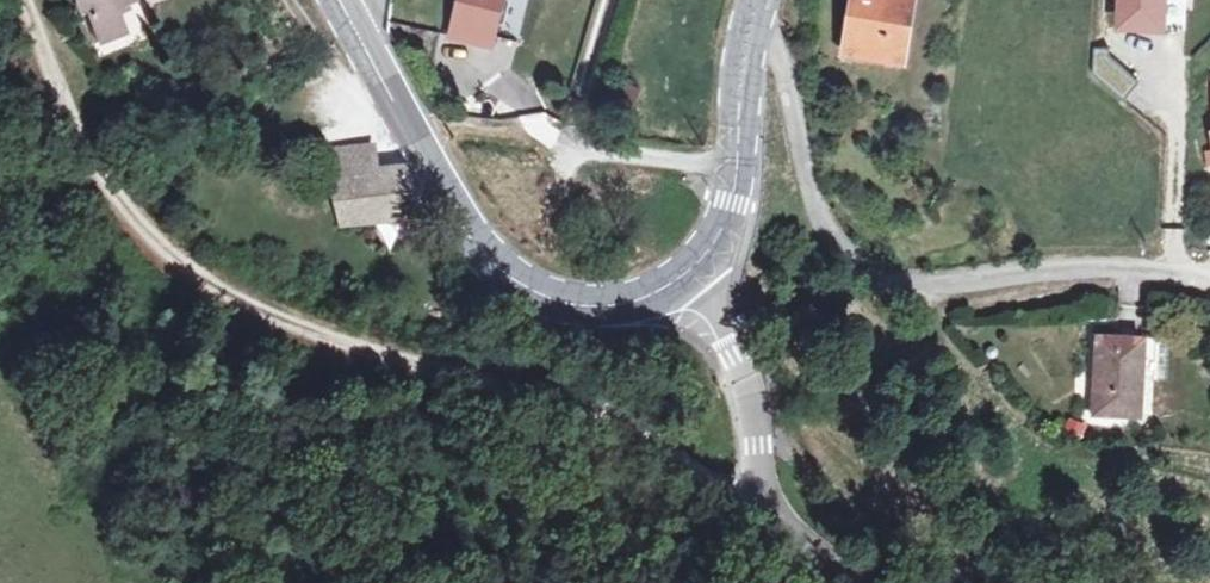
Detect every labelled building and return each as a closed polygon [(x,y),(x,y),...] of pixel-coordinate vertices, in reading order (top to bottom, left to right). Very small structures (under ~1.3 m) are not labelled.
[(104,42),(130,31),(120,7),(135,0),(87,0),(104,42)] [(447,35),(492,45),(503,0),(456,0),(447,35)] [(854,49),(902,57),(912,0),(855,0),(847,48),(854,49)] [(1116,30),(1166,32),(1167,0),(1117,0),(1116,30)] [(901,67),(902,57),(854,49),(853,58),(901,67)] [(602,107),(633,116),(642,86),(611,76),(602,107)] [(408,217),(407,203),(404,165),(374,169),(372,145),(322,150),(341,223),(408,217)] [(791,192),(798,190),(795,179),(788,181),(791,192)] [(1139,417),(1140,379),(1142,341),(1097,338),(1093,415),(1139,417)] [(1157,342),(1142,341),(1140,379),(1155,380),(1157,342)]
